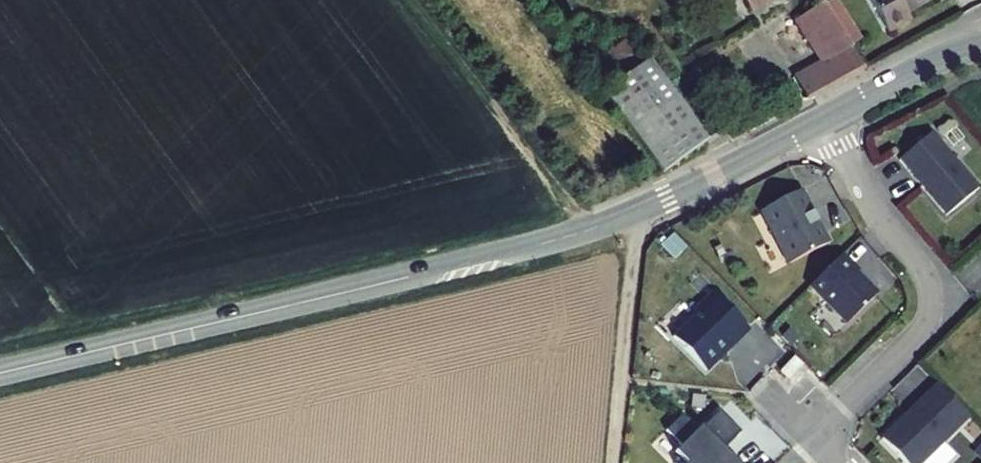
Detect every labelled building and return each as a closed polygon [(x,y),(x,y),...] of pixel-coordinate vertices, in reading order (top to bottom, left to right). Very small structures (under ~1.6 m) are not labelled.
[(795,95),(848,67),(809,0),(807,0),(778,16),(781,22),(805,61),(784,74),(795,95)] [(895,7),(909,0),(863,0),(876,26),(898,15),(895,7)] [(588,87),(648,172),(711,126),(650,42),(588,87)] [(944,210),(977,182),(930,126),(897,154),(944,210)] [(790,252),(830,231),(802,178),(761,200),(790,252)] [(842,242),(810,275),(848,312),(878,281),(865,268),(860,268),(855,263),(859,258),(842,242)] [(747,317),(716,284),(673,326),(705,359),(725,340),(722,337),(729,330),(731,332),(747,317)] [(882,432),(912,462),(914,462),(969,410),(938,378),(882,432)] [(720,441),(740,422),(719,400),(701,417),(700,416),(696,420),(681,404),(665,420),(680,435),(673,441),(686,455),(678,462),(679,462),(741,462),(720,441)]
